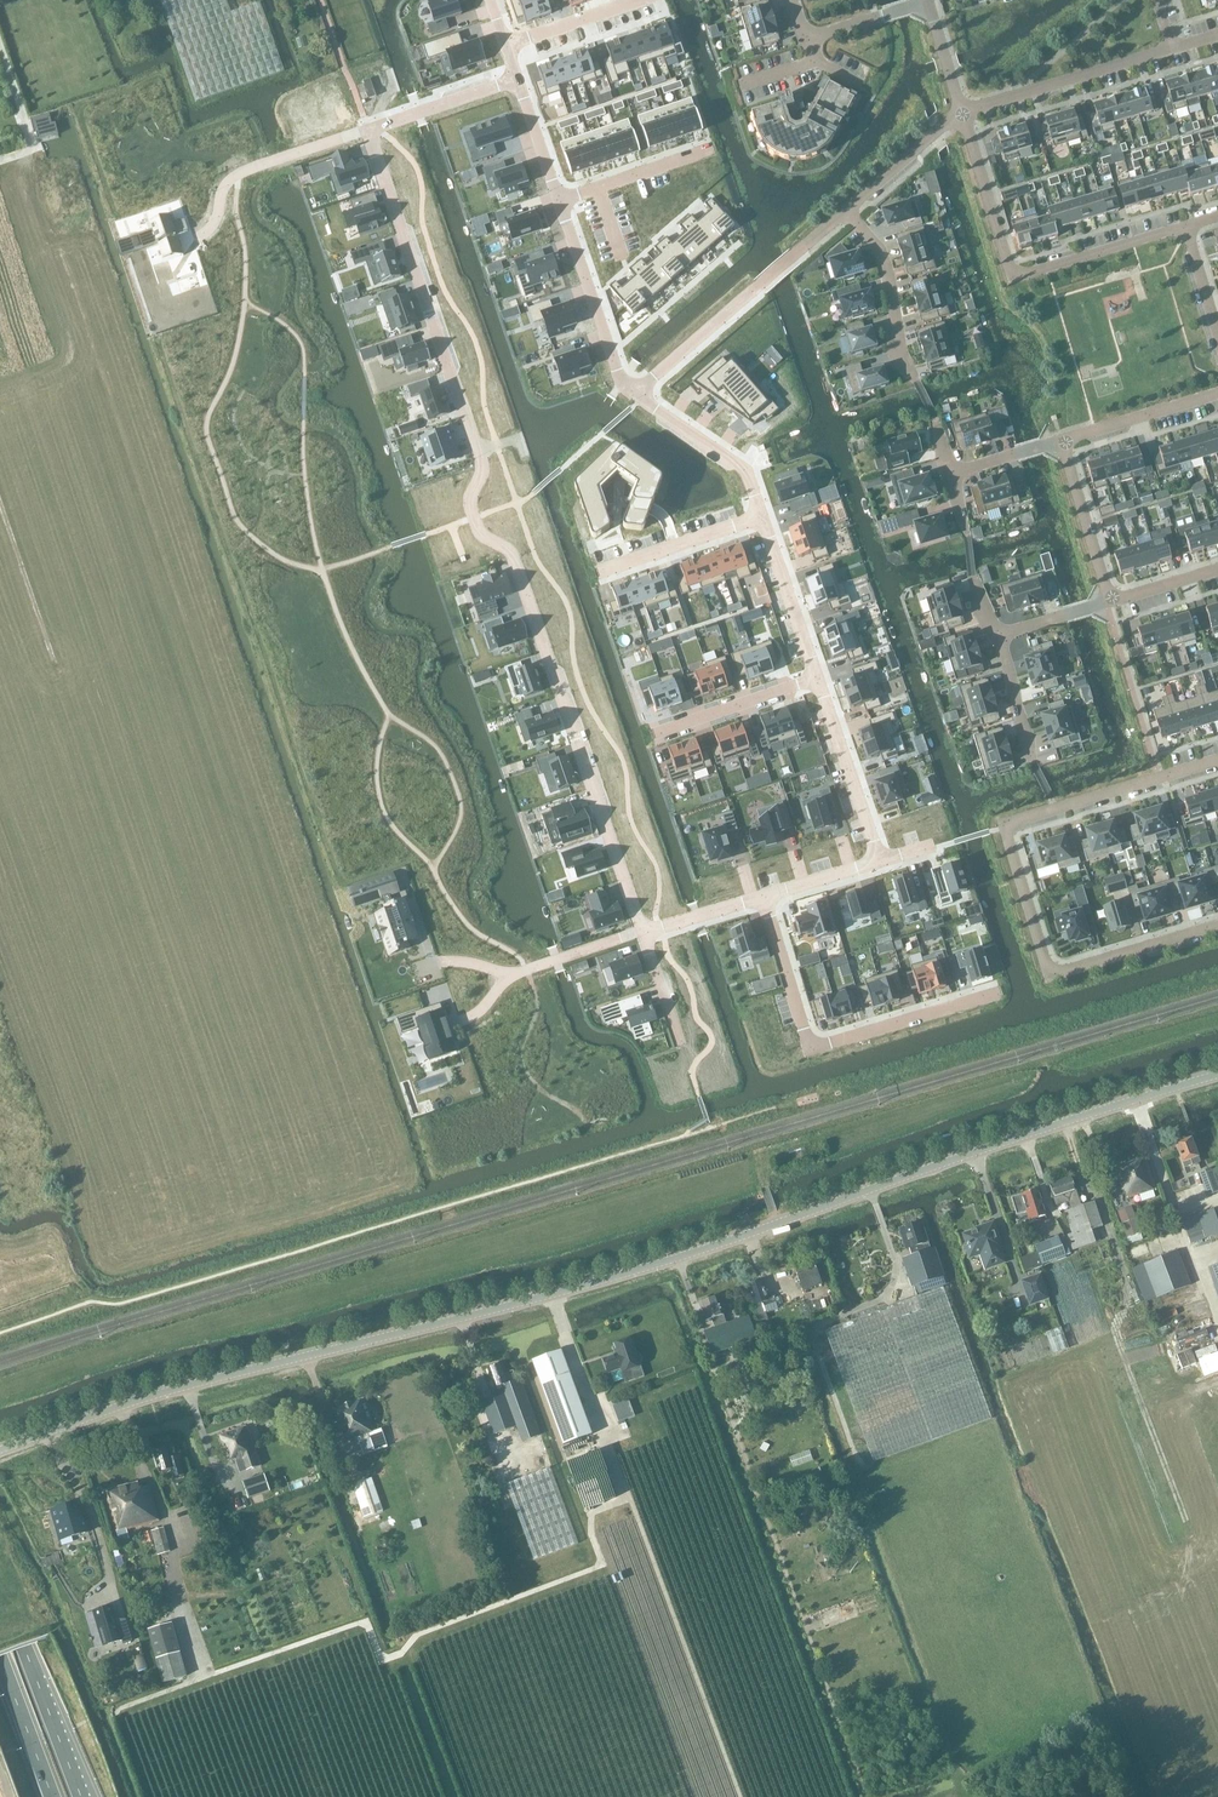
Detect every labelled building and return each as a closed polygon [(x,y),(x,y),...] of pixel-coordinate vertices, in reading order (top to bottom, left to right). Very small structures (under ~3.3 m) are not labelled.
[(196,102),(283,72),(260,3),(231,13),(227,0),(161,0),(196,102)] [(462,14),(457,0),(448,0),(443,2),(443,0),(428,0),(427,0),(429,6),(428,7),(434,23),(428,25),(431,35),(449,29),(445,20),(462,14)] [(517,19),(524,17),(526,23),(539,19),(532,0),(510,0),(517,19)] [(539,19),(552,14),(549,8),(557,6),(555,0),(532,0),(539,19)] [(766,0),(739,9),(746,30),(774,21),(771,12),(770,12),(769,7),(768,8),(766,0)] [(1206,9),(1208,8),(1209,10),(1215,8),(1215,6),(1217,5),(1217,0),(1203,0),(1206,9)] [(774,21),(746,30),(752,50),(779,42),(777,35),(776,31),(777,30),(774,21)] [(667,25),(654,30),(663,57),(664,61),(677,56),(677,57),(685,55),(678,35),(671,37),(667,25)] [(654,30),(642,34),(652,61),(663,57),(654,30)] [(459,33),(423,46),(428,60),(447,54),(455,76),(468,71),(467,67),(485,60),(479,42),(464,47),(459,33)] [(642,34),(631,38),(638,59),(639,65),(652,61),(642,34)] [(631,38),(619,42),(626,63),(627,63),(638,59),(631,38)] [(610,58),(603,60),(611,84),(619,81),(617,76),(630,72),(627,63),(626,63),(619,42),(606,46),(610,58)] [(588,53),(575,57),(582,78),(582,79),(583,84),(597,80),(596,79),(604,76),(599,62),(592,64),(588,53)] [(575,57),(563,61),(570,82),(582,79),(582,78),(575,57)] [(563,61),(551,65),(559,86),(570,82),(563,61)] [(865,78),(872,66),(866,63),(860,76),(865,78)] [(542,81),(535,84),(540,98),(547,96),(548,96),(561,92),(559,86),(551,65),(538,70),(542,81)] [(1212,100),(1217,99),(1217,71),(1217,69),(1205,73),(1211,94),(1211,95),(1212,100)] [(1211,95),(1211,94),(1205,73),(1192,76),(1198,98),(1211,95)] [(1192,76),(1179,80),(1186,102),(1188,108),(1200,104),(1198,98),(1192,76)] [(780,105),(751,114),(755,124),(758,123),(760,130),(757,131),(762,143),(765,141),(770,146),(767,149),(768,150),(770,151),(771,152),(772,153),(774,154),(776,156),(781,158),(786,160),(792,161),(798,161),(803,160),(809,159),(810,159),(810,158),(811,158),(813,158),(815,157),(816,156),(818,155),(820,154),(818,151),(824,147),(825,149),(833,138),(830,137),(833,131),(837,132),(842,122),(840,121),(842,117),(844,118),(854,99),(849,96),(850,94),(829,83),(830,81),(824,78),(818,89),(824,92),(806,126),(806,127),(805,129),(794,132),(787,128),(785,121),(782,112),(790,110),(791,114),(801,111),(797,99),(792,100),(790,95),(778,99),(780,105)] [(1161,93),(1168,114),(1175,111),(1175,112),(1188,108),(1186,102),(1179,80),(1167,84),(1169,91),(1161,93)] [(429,81),(421,84),(423,92),(431,89),(429,81)] [(1145,91),(1132,94),(1139,116),(1152,112),(1159,110),(1155,95),(1147,97),(1145,91)] [(613,100),(610,93),(604,95),(607,102),(613,100)] [(1139,116),(1132,94),(1120,98),(1126,120),(1139,116)] [(692,98),(678,103),(689,135),(703,130),(692,98)] [(1126,120),(1120,98),(1107,101),(1114,124),(1126,120)] [(1114,124),(1107,101),(1107,102),(1094,106),(1096,113),(1089,115),(1095,135),(1102,133),(1115,129),(1114,124)] [(678,103),(665,107),(676,140),(689,135),(678,103)] [(665,107),(652,112),(663,144),(676,140),(665,107)] [(1059,113),(1068,143),(1081,139),(1088,137),(1081,114),(1074,116),(1073,112),(1067,113),(1067,111),(1059,113)] [(652,112),(638,117),(649,149),(663,144),(652,112)] [(1054,147),(1068,143),(1059,113),(1050,116),(1051,118),(1046,120),(1047,124),(1040,126),(1044,141),(1051,139),(1054,147)] [(59,134),(56,124),(56,123),(52,124),(50,114),(31,119),(34,134),(37,133),(38,139),(59,134)] [(476,147),(469,149),(474,162),(473,162),(473,163),(497,155),(494,146),(512,139),(505,118),(471,130),(476,147)] [(629,120),(613,125),(624,157),(640,152),(629,120)] [(613,125),(600,129),(611,162),(624,157),(613,125)] [(1019,159),(1033,154),(1030,145),(1037,143),(1033,129),(1026,131),(1024,126),(1019,128),(1018,125),(1010,128),(1017,152),(1019,158),(1019,159)] [(998,139),(991,141),(996,156),(1003,154),(1005,162),(1019,158),(1017,152),(1010,128),(1002,130),(1003,133),(997,135),(998,139)] [(600,129),(587,134),(598,166),(611,162),(600,129)] [(1216,138),(1214,130),(1199,134),(1201,142),(1216,138)] [(587,134),(574,138),(585,171),(598,166),(587,134)] [(574,138),(560,143),(571,175),(585,171),(574,138)] [(333,159),(306,168),(307,169),(310,168),(314,179),(333,173),(335,177),(337,176),(344,194),(355,190),(353,183),(369,178),(363,161),(353,165),(351,161),(349,162),(346,154),(332,158),(333,159)] [(504,163),(483,170),(487,180),(496,177),(501,192),(505,191),(507,196),(518,192),(517,187),(527,183),(525,176),(524,174),(522,167),(507,172),(504,163)] [(1203,193),(1216,189),(1210,169),(1208,164),(1195,167),(1197,173),(1203,193)] [(300,165),(293,167),(297,179),(304,177),(300,165)] [(1183,171),(1185,177),(1189,193),(1191,197),(1203,193),(1197,173),(1195,167),(1183,171)] [(1216,189),(1217,189),(1217,167),(1210,169),(1216,189)] [(1163,198),(1176,194),(1170,174),(1169,168),(1155,172),(1157,178),(1157,177),(1163,198)] [(478,177),(475,169),(460,174),(463,182),(478,177)] [(1181,195),(1189,193),(1185,177),(1183,171),(1182,170),(1170,174),(1176,194),(1180,193),(1181,195)] [(936,179),(934,172),(930,173),(925,174),(927,182),(936,179)] [(1145,181),(1151,201),(1163,198),(1157,177),(1157,178),(1145,181)] [(1133,185),(1131,179),(1118,183),(1125,209),(1138,205),(1132,185),(1133,185)] [(1138,205),(1151,201),(1145,181),(1133,185),(1132,185),(1138,205)] [(1028,185),(1016,189),(1018,197),(1031,193),(1028,185)] [(1016,189),(1001,194),(1003,201),(1018,197),(1016,189)] [(1112,191),(1100,195),(1106,215),(1118,211),(1112,191)] [(353,210),(343,214),(343,215),(346,214),(351,227),(353,226),(354,226),(357,225),(359,233),(384,225),(378,207),(373,209),(369,195),(350,202),(353,210)] [(1100,195),(1087,199),(1093,219),(1106,215),(1100,195)] [(1068,226),(1080,222),(1076,207),(1074,202),(1073,197),(1060,200),(1062,206),(1068,226)] [(711,211),(704,217),(721,236),(720,236),(721,237),(722,237),(721,235),(726,232),(727,233),(735,226),(711,199),(705,204),(711,211)] [(1080,222),(1093,219),(1087,199),(1074,202),(1076,207),(1080,222)] [(915,201),(908,204),(883,211),(886,222),(887,222),(889,227),(905,222),(907,229),(922,224),(920,217),(915,201)] [(1051,217),(1055,230),(1068,226),(1062,206),(1061,206),(1049,210),(1051,217)] [(511,209),(496,215),(500,226),(507,223),(513,240),(541,230),(535,213),(516,219),(515,216),(513,216),(511,209)] [(153,229),(140,233),(144,246),(157,241),(163,257),(182,250),(170,215),(151,221),(153,229)] [(484,225),(489,223),(487,215),(472,221),(478,238),(487,234),(484,225)] [(1025,219),(1032,244),(1045,241),(1039,221),(1038,215),(1025,219)] [(691,216),(685,221),(709,248),(716,242),(715,240),(720,236),(704,217),(697,223),(691,216)] [(1039,221),(1045,241),(1057,237),(1055,230),(1051,217),(1039,221)] [(1032,244),(1025,219),(1012,223),(1020,248),(1021,248),(1022,251),(1032,248),(1031,245),(1032,244)] [(686,233),(679,239),(695,258),(700,254),(701,255),(709,248),(685,221),(680,226),(686,233)] [(944,221),(929,224),(931,234),(946,231),(944,221)] [(924,227),(897,235),(900,242),(899,243),(900,247),(899,247),(902,256),(930,248),(924,227)] [(127,238),(118,241),(120,246),(129,243),(127,238)] [(666,238),(660,243),(684,270),(691,264),(690,263),(694,259),(696,260),(697,259),(695,258),(679,239),(672,245),(666,238)] [(383,243),(351,254),(355,266),(366,262),(374,259),(382,283),(401,277),(392,251),(387,253),(383,243)] [(660,255),(653,261),(670,280),(671,281),(672,280),(671,279),(675,275),(676,277),(684,270),(660,243),(654,248),(660,255)] [(840,245),(825,258),(829,263),(831,262),(836,280),(843,278),(844,281),(854,278),(853,275),(866,271),(862,261),(860,261),(858,253),(849,256),(840,245)] [(937,269),(930,248),(902,256),(905,265),(906,265),(907,270),(908,269),(910,277),(937,269)] [(543,250),(513,261),(514,261),(519,275),(527,273),(532,287),(559,277),(553,257),(546,260),(543,250)] [(641,260),(635,265),(658,292),(666,286),(665,284),(670,280),(653,261),(646,267),(641,260)] [(496,272),(494,265),(487,267),(489,274),(496,272)] [(635,277),(628,283),(645,302),(650,297),(651,299),(658,292),(635,265),(629,270),(635,277)] [(198,275),(179,281),(183,294),(203,287),(198,275)] [(927,277),(911,281),(914,288),(913,289),(914,293),(916,302),(938,296),(934,282),(929,284),(927,277)] [(615,282),(609,287),(633,314),(641,308),(640,306),(644,303),(645,304),(646,303),(645,302),(628,283),(621,289),(615,282)] [(831,292),(834,303),(840,301),(846,319),(853,317),(853,319),(864,316),(864,314),(874,311),(871,302),(873,301),(870,291),(857,295),(855,286),(831,292)] [(356,287),(342,292),(346,302),(359,297),(356,287)] [(396,290),(379,296),(379,297),(380,296),(383,305),(384,305),(388,315),(394,313),(400,330),(417,324),(413,312),(414,311),(412,305),(411,305),(408,296),(399,299),(396,290)] [(919,312),(920,312),(921,316),(922,316),(924,323),(951,315),(944,294),(938,296),(916,302),(919,312)] [(550,302),(529,309),(534,323),(543,320),(550,339),(564,334),(562,329),(575,324),(569,306),(553,311),(550,302)] [(520,315),(517,307),(501,313),(504,320),(520,315)] [(850,334),(846,335),(852,355),(878,347),(872,327),(865,329),(862,321),(847,326),(850,334)] [(945,322),(918,330),(921,337),(920,337),(921,341),(921,342),(923,351),(951,343),(945,322)] [(408,337),(379,347),(384,361),(400,356),(405,369),(407,368),(408,372),(418,369),(417,365),(431,360),(425,343),(411,347),(408,337)] [(923,351),(926,360),(927,360),(928,365),(929,364),(931,371),(946,367),(958,364),(955,356),(951,343),(923,351)] [(772,346),(765,352),(771,358),(777,353),(772,346)] [(570,347),(553,353),(555,361),(560,377),(562,383),(571,380),(581,376),(579,371),(590,367),(585,351),(576,354),(573,355),(570,347)] [(374,358),(371,349),(361,352),(364,362),(374,358)] [(709,370),(699,379),(710,393),(709,393),(713,398),(718,393),(742,373),(741,372),(732,361),(728,365),(727,365),(724,362),(725,361),(722,358),(709,370)] [(889,385),(884,367),(863,373),(860,364),(845,368),(850,385),(858,382),(861,393),(889,385)] [(742,373),(718,393),(728,405),(727,406),(731,410),(736,406),(737,405),(736,404),(755,388),(744,376),(742,373)] [(428,381),(410,387),(413,397),(421,395),(430,420),(450,414),(447,405),(444,396),(443,396),(440,387),(431,390),(428,381)] [(737,405),(736,406),(753,426),(763,418),(766,414),(765,412),(773,405),(760,390),(760,389),(758,386),(755,388),(736,404),(737,405)] [(1008,436),(1004,421),(996,423),(989,425),(986,414),(972,418),(981,445),(990,443),(990,442),(994,441),(994,440),(1001,438),(1008,436)] [(981,445),(972,418),(951,424),(959,450),(967,448),(967,449),(971,448),(981,445)] [(418,429),(416,422),(408,425),(410,432),(418,429)] [(450,429),(422,439),(431,468),(460,458),(450,429)] [(949,430),(945,432),(949,443),(954,441),(949,430)] [(1209,434),(1215,455),(1217,454),(1217,432),(1209,434)] [(922,453),(916,433),(888,442),(891,453),(884,456),(888,471),(909,465),(907,457),(922,453)] [(1209,434),(1197,438),(1203,458),(1215,455),(1209,434)] [(1197,438),(1184,442),(1190,462),(1203,458),(1197,438)] [(1172,445),(1178,466),(1190,462),(1184,442),(1172,446),(1172,445)] [(1160,452),(1152,454),(1159,478),(1180,472),(1178,466),(1172,445),(1159,449),(1160,452)] [(575,485),(574,487),(590,533),(624,521),(644,529),(662,482),(661,480),(616,447),(614,448),(575,485)] [(1124,453),(1125,453),(1132,479),(1146,475),(1153,473),(1146,450),(1139,453),(1137,449),(1124,453)] [(1125,453),(1112,457),(1118,477),(1120,483),(1132,479),(1125,453)] [(1112,457),(1100,460),(1106,480),(1118,477),(1112,457)] [(1095,490),(1108,486),(1106,480),(1100,460),(1087,464),(1095,490)] [(783,483),(776,486),(780,496),(778,497),(781,504),(791,501),(795,513),(813,507),(802,477),(799,478),(796,470),(780,476),(783,483)] [(915,480),(912,470),(890,476),(894,487),(899,485),(906,506),(918,502),(918,505),(928,502),(927,499),(935,497),(934,494),(936,494),(934,485),(931,486),(928,476),(915,480)] [(1001,478),(991,481),(1000,509),(1021,502),(1013,476),(1005,478),(1005,477),(1001,479),(1001,478)] [(978,486),(971,488),(979,515),(1000,509),(991,481),(982,484),(978,486)] [(1201,496),(1199,490),(1193,492),(1194,498),(1201,496)] [(841,502),(833,505),(839,521),(846,518),(841,502)] [(1116,513),(1113,505),(1099,509),(1101,517),(1116,513)] [(915,525),(921,545),(947,537),(941,516),(920,522),(917,511),(896,517),(900,529),(915,525)] [(802,526),(789,531),(794,544),(822,535),(815,514),(800,519),(802,526)] [(1119,524),(1117,516),(1102,521),(1105,529),(1119,524)] [(1210,526),(1208,521),(1196,524),(1203,550),(1204,550),(1216,546),(1210,526)] [(1203,550),(1196,524),(1176,531),(1181,550),(1189,548),(1191,555),(1204,550),(1203,550)] [(1210,526),(1216,546),(1217,546),(1217,524),(1210,526)] [(1168,548),(1175,546),(1170,528),(1150,534),(1152,543),(1159,564),(1172,560),(1168,548)] [(822,535),(794,544),(799,558),(812,553),(814,560),(829,555),(826,548),(827,548),(822,535)] [(1159,564),(1152,543),(1140,547),(1146,568),(1158,564),(1159,564)] [(741,546),(728,550),(735,571),(735,572),(737,577),(738,581),(751,576),(750,572),(757,569),(752,555),(745,557),(741,546)] [(1146,568),(1140,547),(1127,551),(1133,571),(1134,571),(1146,568)] [(728,550),(716,554),(724,575),(726,581),(737,577),(735,572),(735,571),(728,550)] [(1133,571),(1127,551),(1114,555),(1121,576),(1134,572),(1134,571),(1133,571)] [(1047,553),(1038,555),(1041,570),(1050,568),(1047,553)] [(716,554),(705,558),(714,585),(726,581),(724,575),(716,554)] [(705,558),(693,562),(700,584),(702,589),(714,585),(705,558)] [(684,578),(677,581),(682,595),(690,592),(688,588),(700,584),(693,562),(680,567),(684,578)] [(820,577),(807,581),(811,595),(840,585),(839,584),(832,564),(817,570),(820,577)] [(661,573),(649,577),(658,604),(671,600),(670,599),(677,597),(672,582),(665,585),(661,573)] [(1021,580),(1029,608),(1039,605),(1039,604),(1043,603),(1043,602),(1050,600),(1042,574),(1021,580)] [(483,600),(474,604),(478,617),(499,610),(495,600),(510,595),(508,587),(509,587),(505,576),(497,578),(496,576),(485,580),(486,582),(478,585),(483,600)] [(649,577),(637,581),(644,603),(646,608),(658,604),(649,577)] [(1000,586),(1008,613),(1015,611),(1016,611),(1020,610),(1020,611),(1029,608),(1021,580),(1000,586)] [(637,581),(625,585),(632,607),(633,607),(644,603),(637,581)] [(840,585),(811,595),(816,608),(829,604),(831,611),(852,604),(849,596),(848,596),(843,583),(839,584),(840,585)] [(926,598),(930,612),(958,604),(955,595),(954,590),(953,591),(951,583),(935,588),(938,595),(926,598)] [(616,601),(609,604),(614,618),(621,616),(622,617),(635,612),(633,607),(632,607),(625,585),(612,590),(616,601)] [(948,630),(963,625),(961,618),(962,618),(960,614),(961,613),(958,604),(930,612),(935,626),(946,623),(948,630)] [(1005,616),(1006,606),(996,605),(995,615),(1005,616)] [(1206,609),(1212,630),(1212,631),(1214,635),(1217,634),(1217,605),(1206,609)] [(763,617),(760,609),(742,616),(744,623),(763,617)] [(837,627),(824,632),(828,645),(857,635),(852,623),(861,620),(858,612),(835,620),(837,627)] [(1188,614),(1175,618),(1183,644),(1196,640),(1195,636),(1191,622),(1188,614)] [(740,615),(733,618),(736,626),(743,624),(740,615)] [(502,618),(483,624),(486,633),(493,631),(499,648),(527,639),(525,634),(525,633),(523,626),(522,626),(520,620),(504,626),(502,618)] [(1175,618),(1163,622),(1171,648),(1183,644),(1175,618)] [(1151,626),(1157,646),(1169,642),(1163,622),(1151,626)] [(1151,626),(1151,625),(1137,629),(1138,632),(1131,634),(1136,649),(1143,647),(1145,656),(1158,652),(1157,646),(1151,626)] [(970,631),(943,639),(950,660),(977,651),(975,642),(974,642),(973,638),(972,638),(970,631)] [(686,640),(684,634),(682,635),(678,636),(680,642),(686,640)] [(857,635),(828,645),(833,659),(846,654),(849,661),(864,656),(857,635)] [(673,647),(671,638),(648,646),(651,654),(673,647)] [(771,641),(751,648),(761,676),(774,672),(772,666),(779,663),(771,641)] [(1024,659),(1028,673),(1058,664),(1051,643),(1031,649),(1033,656),(1024,659)] [(751,648),(731,655),(739,677),(746,675),(748,681),(761,676),(751,648)] [(977,651),(950,660),(954,674),(956,681),(967,677),(982,673),(980,666),(981,665),(980,661),(977,651)] [(725,657),(705,664),(707,669),(715,692),(728,688),(726,681),(733,679),(725,657)] [(854,678),(841,682),(846,696),(874,686),(878,685),(873,672),(878,670),(876,662),(852,670),(854,678)] [(521,663),(505,668),(508,676),(510,675),(515,687),(521,685),(525,696),(525,697),(542,691),(538,679),(539,678),(537,672),(536,672),(533,666),(523,670),(521,663)] [(1196,663),(1190,665),(1192,671),(1198,669),(1196,663)] [(1058,664),(1028,673),(1032,686),(1042,684),(1044,691),(1058,687),(1056,679),(1062,677),(1058,664)] [(1184,667),(1177,669),(1179,675),(1180,675),(1186,673),(1184,667)] [(707,669),(687,676),(693,693),(700,690),(702,697),(715,692),(707,669)] [(1177,669),(1171,671),(1173,677),(1179,675),(1177,669)] [(481,673),(473,676),(476,683),(484,681),(481,673)] [(1165,673),(1158,675),(1160,681),(1161,681),(1167,679),(1165,673)] [(672,675),(659,680),(661,685),(669,708),(682,703),(680,697),(687,695),(681,678),(674,680),(672,675)] [(986,679),(959,687),(965,708),(993,700),(990,691),(989,686),(988,687),(986,679)] [(1158,682),(1148,687),(1151,693),(1161,689),(1158,682)] [(661,685),(641,691),(647,708),(654,706),(656,712),(669,708),(661,685)] [(1199,687),(1211,724),(1217,722),(1217,691),(1209,694),(1207,693),(1205,685),(1199,687)] [(874,686),(846,696),(850,709),(864,705),(866,712),(881,706),(874,686)] [(1173,695),(1170,686),(1164,687),(1167,696),(1170,695),(1173,695)] [(1186,701),(1195,729),(1211,724),(1199,687),(1194,688),(1196,696),(1195,698),(1186,701)] [(1167,696),(1178,734),(1195,729),(1186,701),(1177,703),(1175,702),(1173,695),(1170,695),(1167,696)] [(1153,711),(1162,739),(1178,734),(1167,696),(1162,698),(1164,706),(1163,708),(1153,711)] [(993,700),(965,708),(972,729),(998,721),(996,714),(997,714),(996,709),(993,700)] [(1041,716),(1045,729),(1069,722),(1074,721),(1070,707),(1065,708),(1063,701),(1048,705),(1050,713),(1041,716)] [(787,709),(774,714),(783,742),(796,738),(799,746),(807,743),(799,720),(792,722),(787,709)] [(531,711),(516,716),(519,726),(526,723),(532,742),(558,733),(556,728),(557,728),(554,718),(553,718),(551,714),(534,720),(531,711)] [(872,728),(858,732),(863,746),(891,736),(892,737),(895,735),(891,722),(896,721),(893,713),(869,721),(872,728)] [(765,731),(758,734),(763,748),(770,746),(770,747),(783,742),(774,714),(760,718),(765,731)] [(1069,722),(1045,729),(1049,743),(1052,742),(1054,750),(1076,743),(1080,742),(1074,721),(1069,722)] [(741,725),(728,729),(738,758),(750,753),(752,758),(760,755),(753,735),(746,738),(741,725)] [(1000,728),(974,736),(980,757),(1008,749),(1005,739),(1005,740),(1003,735),(1000,728)] [(719,747),(712,750),(717,765),(738,758),(728,729),(714,734),(719,747)] [(891,736),(863,746),(868,760),(881,755),(883,762),(899,757),(892,737),(891,736)] [(696,740),(682,745),(692,773),(712,766),(707,751),(700,754),(696,740)] [(1044,746),(1049,757),(1056,754),(1051,743),(1044,746)] [(673,763),(666,765),(672,784),(694,777),(692,773),(682,745),(669,750),(673,763)] [(928,752),(926,746),(918,749),(920,755),(928,752)] [(1008,749),(980,757),(986,778),(1013,770),(1011,763),(1012,763),(1010,758),(1011,758),(1008,749)] [(555,753),(536,760),(541,774),(552,770),(559,790),(577,784),(567,757),(557,761),(555,753)] [(523,762),(516,764),(519,772),(525,769),(523,762)] [(881,781),(875,783),(883,807),(901,801),(893,778),(900,775),(897,766),(879,773),(881,781)] [(823,767),(816,770),(819,778),(826,776),(823,767)] [(933,777),(925,780),(928,789),(936,786),(933,777)] [(1137,792),(1141,804),(1154,800),(1150,788),(1137,792)] [(812,805),(804,807),(809,822),(812,821),(815,831),(831,827),(827,813),(835,810),(829,790),(820,792),(821,797),(810,800),(812,805)] [(1210,793),(1216,813),(1215,813),(1217,819),(1217,790),(1210,793)] [(1197,797),(1203,817),(1204,817),(1215,813),(1216,813),(1210,793),(1198,796),(1197,797)] [(711,803),(709,796),(701,798),(704,805),(711,803)] [(1197,796),(1184,800),(1188,815),(1181,817),(1185,829),(1205,822),(1204,817),(1203,817),(1197,797),(1198,796),(1197,796)] [(762,828),(751,832),(754,844),(766,841),(768,846),(783,841),(780,831),(790,828),(784,808),(783,803),(773,805),(775,811),(770,812),(772,817),(760,820),(762,828)] [(553,812),(542,816),(546,828),(557,824),(563,843),(591,833),(583,810),(573,814),(570,805),(552,811),(553,812)] [(1161,807),(1148,811),(1157,841),(1170,837),(1169,831),(1176,829),(1172,814),(1164,816),(1161,807)] [(1157,841),(1148,811),(1134,815),(1137,825),(1129,827),(1134,842),(1141,839),(1143,845),(1157,841)] [(704,836),(702,837),(705,846),(707,846),(712,861),(719,859),(719,862),(730,858),(727,847),(728,847),(726,839),(725,839),(723,834),(737,830),(732,813),(723,816),(725,824),(720,826),(721,830),(704,835),(704,836)] [(1113,822),(1099,826),(1108,855),(1122,851),(1120,846),(1128,843),(1123,829),(1116,831),(1113,822)] [(1108,855),(1099,826),(1085,830),(1088,839),(1081,842),(1087,862),(1108,855)] [(1207,835),(1198,836),(1199,844),(1208,843),(1207,835)] [(1064,836),(1051,841),(1059,870),(1081,864),(1072,836),(1065,839),(1064,836)] [(1059,870),(1051,841),(1037,845),(1040,854),(1032,856),(1037,871),(1057,865),(1059,870)] [(580,849),(562,855),(567,869),(574,867),(578,879),(606,869),(600,851),(583,857),(580,849)] [(942,871),(932,874),(941,905),(952,902),(950,895),(967,890),(958,862),(941,867),(942,871)] [(1211,869),(1191,875),(1192,881),(1200,905),(1213,901),(1208,886),(1215,884),(1211,869)] [(1123,875),(1104,880),(1108,894),(1127,888),(1123,875)] [(389,876),(357,887),(362,903),(380,898),(385,914),(376,917),(388,954),(405,948),(403,942),(414,939),(402,903),(391,907),(387,895),(394,893),(389,876)] [(909,876),(894,881),(903,909),(917,904),(919,911),(927,908),(922,890),(914,892),(909,876)] [(1178,879),(1170,881),(1175,896),(1182,893),(1186,909),(1199,905),(1199,906),(1200,905),(1192,881),(1180,884),(1178,879)] [(1170,881),(1150,887),(1159,917),(1160,917),(1172,913),(1168,898),(1175,896),(1170,881)] [(1076,939),(1076,942),(1086,939),(1085,937),(1088,936),(1085,927),(1086,927),(1084,918),(1082,919),(1082,916),(1090,913),(1082,886),(1073,889),(1080,911),(1063,916),(1063,918),(1056,920),(1060,933),(1067,931),(1070,941),(1076,939)] [(1136,886),(1128,888),(1134,908),(1141,905),(1146,921),(1158,917),(1158,918),(1159,917),(1150,887),(1138,891),(1136,886)] [(863,890),(846,896),(853,921),(870,916),(871,920),(881,917),(876,900),(867,903),(863,890)] [(556,902),(553,893),(546,895),(549,904),(556,902)] [(605,893),(589,898),(594,912),(590,913),(596,931),(598,930),(599,932),(608,929),(608,927),(624,921),(618,904),(610,906),(605,893)] [(796,923),(793,924),(796,933),(798,932),(800,936),(807,934),(808,936),(814,934),(816,940),(835,934),(825,902),(821,903),(820,901),(809,904),(810,906),(806,907),(808,913),(801,915),(802,918),(795,920),(796,923)] [(1123,901),(1104,907),(1111,932),(1117,930),(1118,932),(1121,932),(1123,932),(1124,930),(1125,927),(1130,926),(1123,901)] [(939,927),(937,920),(929,922),(931,929),(939,927)] [(751,924),(731,930),(731,931),(732,931),(740,958),(739,958),(739,959),(751,956),(753,963),(770,957),(764,938),(755,940),(750,925),(751,925),(751,924)] [(938,929),(932,931),(935,939),(941,938),(938,929)] [(901,940),(894,942),(897,951),(904,949),(901,940)] [(892,942),(876,947),(879,955),(894,950),(892,942)] [(964,953),(956,955),(960,970),(967,968),(972,982),(990,977),(988,968),(985,959),(982,949),(964,954),(964,953)] [(617,954),(602,959),(605,968),(610,966),(616,983),(642,975),(635,956),(620,962),(617,954)] [(817,954),(799,960),(802,968),(820,963),(817,954)] [(846,956),(830,960),(833,969),(840,967),(849,964),(846,956)] [(937,958),(924,962),(932,991),(945,987),(944,981),(951,979),(946,961),(938,964),(937,958)] [(587,961),(581,963),(584,971),(589,969),(587,961)] [(912,971),(905,974),(910,991),(917,989),(919,995),(932,991),(924,962),(911,966),(912,971)] [(898,970),(877,976),(886,1005),(899,1001),(897,995),(904,993),(898,970)] [(866,985),(859,988),(864,1005),(871,1003),(873,1009),(886,1005),(877,976),(864,980),(866,985)] [(777,987),(774,978),(765,980),(753,984),(756,994),(768,990),(777,987)] [(853,989),(833,995),(840,1019),(853,1015),(851,1009),(858,1006),(853,989)] [(833,995),(812,1001),(818,1019),(825,1016),(827,1023),(840,1019),(833,995)] [(640,996),(600,1009),(604,1021),(604,1020),(603,1018),(607,1016),(608,1019),(627,1013),(632,1028),(631,1029),(638,1027),(642,1039),(653,1035),(649,1023),(658,1021),(657,1020),(656,1020),(652,1008),(647,1009),(646,1006),(644,1006),(640,996)] [(441,1003),(397,1018),(402,1034),(418,1029),(429,1061),(457,1052),(446,1019),(442,1020),(440,1013),(443,1012),(441,1003)] [(1175,1144),(1184,1168),(1200,1162),(1191,1138),(1175,1144)] [(1125,1189),(1128,1198),(1157,1188),(1146,1157),(1115,1167),(1123,1190),(1125,1189)] [(1200,1173),(1200,1174),(1204,1185),(1208,1196),(1217,1192),(1217,1168),(1212,1170),(1211,1169),(1200,1173)] [(1199,1186),(1204,1185),(1200,1174),(1196,1176),(1199,1186)] [(1071,1177),(1049,1184),(1057,1205),(1069,1201),(1072,1209),(1065,1212),(1072,1233),(1078,1248),(1096,1242),(1092,1230),(1102,1226),(1094,1202),(1083,1205),(1081,1206),(1071,1177)] [(1180,1189),(1189,1186),(1186,1177),(1177,1181),(1180,1189)] [(1184,1190),(1186,1198),(1196,1196),(1194,1188),(1184,1190)] [(1014,1197),(1011,1198),(1017,1215),(1027,1212),(1030,1220),(1046,1215),(1038,1189),(1022,1194),(1022,1195),(1014,1197)] [(1191,1243),(1217,1234),(1217,1223),(1213,1209),(1183,1220),(1191,1243)] [(1136,1217),(1121,1222),(1127,1237),(1141,1232),(1136,1217)] [(904,1227),(900,1229),(906,1249),(923,1244),(924,1246),(929,1245),(924,1228),(921,1230),(918,1222),(904,1227)] [(966,1245),(970,1257),(971,1256),(980,1253),(983,1262),(986,1261),(989,1267),(1004,1262),(999,1247),(1001,1246),(1000,1243),(1001,1243),(997,1234),(993,1223),(985,1226),(985,1227),(985,1228),(965,1235),(968,1245),(966,1245)] [(1059,1237),(1036,1246),(1043,1266),(1071,1256),(1069,1251),(1065,1252),(1059,1237)] [(1128,1249),(1132,1260),(1150,1254),(1147,1242),(1128,1249)] [(903,1259),(912,1287),(944,1276),(935,1249),(928,1251),(912,1256),(903,1259)] [(1133,1269),(1145,1301),(1146,1302),(1157,1298),(1191,1285),(1178,1251),(1144,1264),(1133,1269)] [(796,1268),(803,1291),(822,1284),(814,1262),(796,1268)] [(1049,1279),(1074,1269),(1071,1262),(1046,1272),(1049,1279)] [(1209,1268),(1217,1292),(1217,1265),(1209,1268)] [(1023,1281),(1031,1304),(1048,1298),(1040,1275),(1023,1281)] [(750,1285),(748,1285),(755,1304),(753,1305),(758,1317),(759,1322),(768,1319),(766,1314),(762,1302),(768,1300),(762,1281),(757,1282),(755,1281),(751,1282),(750,1285)] [(857,1314),(859,1319),(826,1331),(874,1462),(992,1419),(944,1288),(880,1311),(878,1306),(857,1314)] [(1137,1305),(1144,1301),(1139,1288),(1131,1291),(1137,1305)] [(701,1302),(699,1303),(706,1321),(712,1319),(715,1328),(727,1324),(724,1314),(717,1296),(708,1299),(706,1298),(701,1299),(701,1302)] [(808,1304),(811,1312),(821,1309),(819,1301),(808,1304)] [(811,1316),(807,1305),(802,1308),(806,1318),(811,1316)] [(715,1328),(704,1332),(712,1355),(757,1339),(749,1316),(727,1324),(715,1328)] [(1047,1334),(1055,1355),(1070,1350),(1062,1329),(1047,1334)] [(1175,1336),(1179,1348),(1208,1337),(1206,1330),(1195,1334),(1193,1331),(1187,1333),(1186,1332),(1175,1336)] [(615,1344),(616,1347),(614,1348),(616,1355),(604,1359),(608,1373),(621,1369),(622,1372),(641,1366),(640,1363),(642,1360),(642,1358),(641,1356),(640,1354),(636,1353),(632,1341),(630,1342),(629,1339),(615,1344)] [(592,1435),(577,1394),(561,1350),(533,1361),(563,1445),(592,1435)] [(505,1393),(482,1401),(494,1434),(517,1426),(523,1442),(539,1436),(528,1407),(521,1388),(518,1379),(516,1380),(512,1372),(506,1374),(502,1363),(495,1366),(493,1365),(491,1366),(490,1367),(488,1368),(492,1381),(490,1382),(492,1387),(495,1387),(495,1388),(502,1386),(505,1393)] [(364,1398),(333,1409),(338,1422),(334,1424),(341,1443),(358,1438),(368,1434),(374,1451),(388,1447),(382,1428),(375,1431),(364,1398)] [(220,1436),(228,1461),(235,1458),(240,1473),(261,1466),(247,1426),(220,1436)] [(625,1426),(617,1428),(619,1435),(626,1434),(625,1426)] [(566,1456),(581,1452),(578,1444),(564,1448),(566,1456)] [(156,1452),(154,1452),(160,1472),(172,1469),(174,1477),(184,1475),(178,1456),(171,1458),(169,1448),(161,1450),(159,1450),(156,1452)] [(507,1484),(535,1560),(579,1544),(551,1468),(507,1484)] [(243,1482),(249,1498),(270,1491),(264,1475),(243,1482)] [(384,1512),(372,1478),(352,1484),(364,1518),(384,1512)] [(140,1489),(138,1484),(138,1482),(137,1483),(128,1485),(117,1488),(105,1491),(104,1491),(104,1493),(105,1493),(116,1531),(117,1531),(120,1541),(129,1539),(126,1528),(128,1528),(129,1529),(159,1521),(149,1486),(140,1489)] [(52,1510),(60,1540),(90,1531),(86,1518),(81,1520),(79,1516),(81,1516),(77,1503),(52,1510)] [(411,1522),(414,1531),(422,1528),(419,1520),(411,1522)] [(152,1531),(155,1541),(158,1556),(170,1553),(164,1528),(152,1531)] [(148,1543),(155,1541),(152,1531),(145,1533),(148,1543)] [(94,1611),(104,1645),(123,1640),(112,1605),(94,1611)] [(172,1623),(148,1629),(157,1659),(180,1652),(172,1623)] [(180,1652),(156,1659),(163,1682),(187,1675),(180,1652)]
